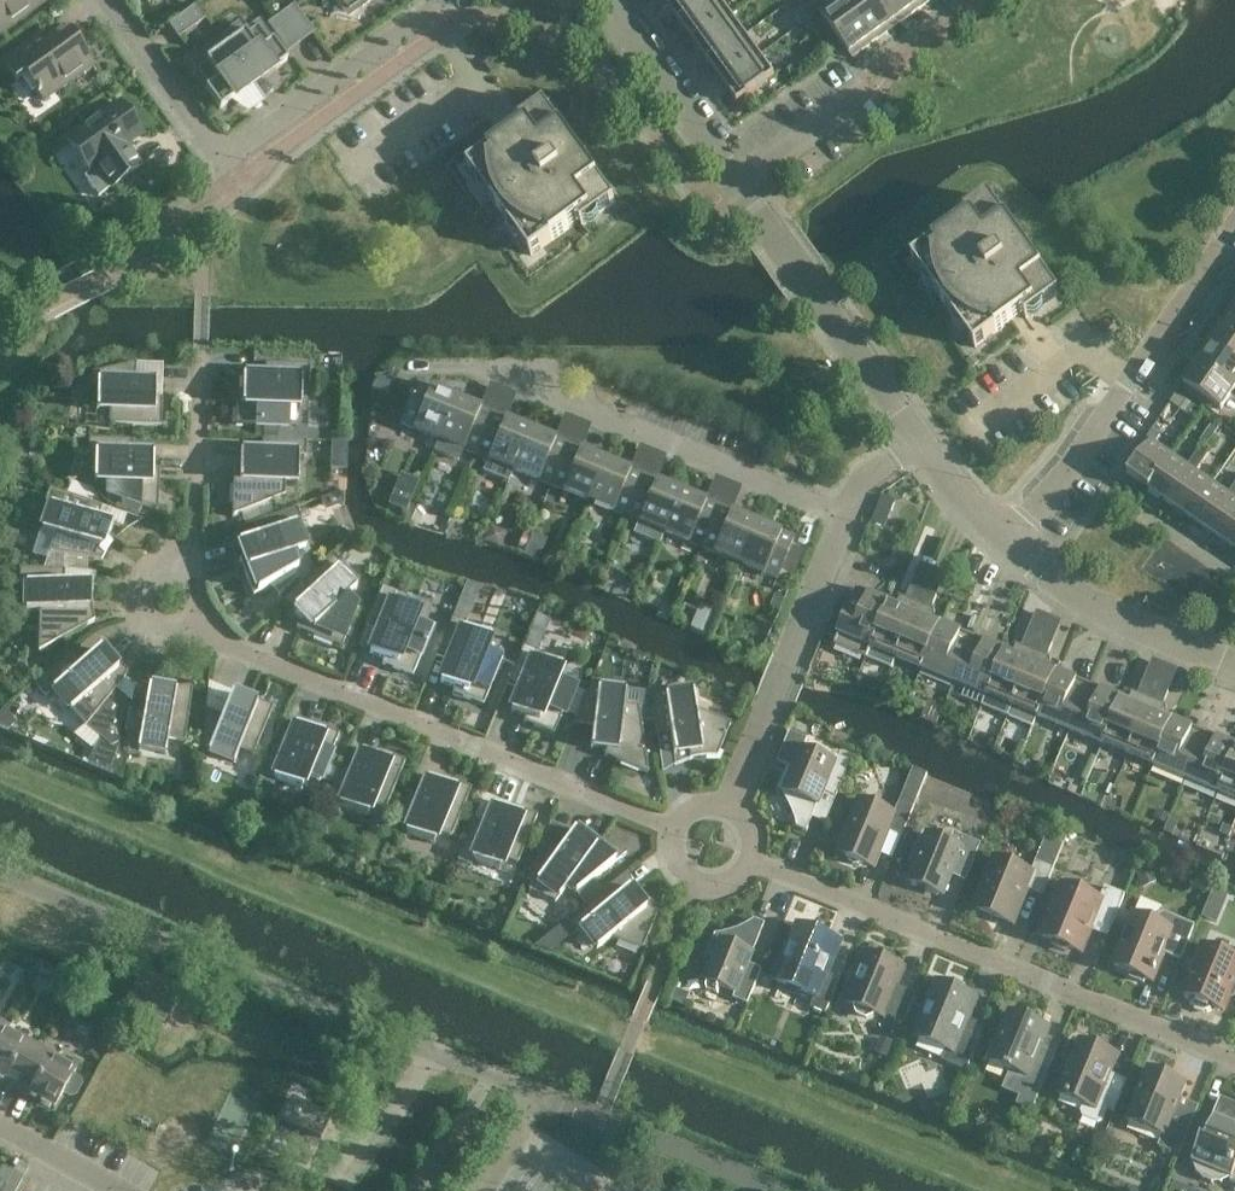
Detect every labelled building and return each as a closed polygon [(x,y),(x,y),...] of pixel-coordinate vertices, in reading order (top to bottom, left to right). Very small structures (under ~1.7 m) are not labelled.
[(41,0),(0,0),(0,29),(41,0)] [(370,0),(335,0),(337,2),(340,0),(348,12),(364,0),(366,3),(370,0)] [(664,2),(678,22),(709,0),(666,0),(664,2)] [(693,42),(730,15),(720,0),(709,0),(678,22),(693,42)] [(852,57),(874,41),(845,0),(836,0),(819,12),(852,57)] [(874,41),(895,26),(877,0),(845,0),(874,41)] [(895,26),(916,10),(909,0),(877,0),(895,26)] [(916,10),(931,0),(909,0),(916,10)] [(177,37),(205,18),(195,4),(168,23),(177,37)] [(280,14),(300,41),(312,32),(292,4),(280,14)] [(792,11),(802,25),(810,19),(800,5),(792,11)] [(300,41),(280,14),(267,23),(287,50),(300,41)] [(693,42),(707,62),(745,35),(730,15),(693,42)] [(819,31),(810,19),(802,25),(811,37),(819,31)] [(219,37),(253,84),(287,60),(272,40),(270,41),(258,25),(246,34),(238,23),(219,37)] [(71,35),(49,50),(40,37),(2,64),(15,81),(25,74),(43,100),(92,64),(71,35)] [(707,62),(722,83),(759,55),(745,35),(707,62)] [(253,84),(219,37),(201,54),(207,62),(195,70),(207,87),(205,88),(219,109),(253,84)] [(736,103),(774,76),(759,55),(722,83),(736,103)] [(67,142),(89,172),(83,176),(98,196),(112,186),(139,167),(124,146),(141,133),(120,103),(67,142)] [(569,237),(595,219),(618,202),(544,106),(512,130),(515,134),(470,168),(479,182),(484,179),(497,195),(492,199),(509,224),(514,220),(526,237),(521,240),(531,254),(564,229),(569,237)] [(975,347),(1011,321),(1022,313),(1026,318),(1058,295),(988,197),(954,220),(958,226),(911,259),(975,347)] [(1225,321),(1234,328),(1234,307),(1225,321)] [(1234,358),(1234,328),(1225,321),(1211,342),(1234,358)] [(1234,388),(1234,358),(1211,342),(1197,362),(1234,388)] [(972,368),(978,363),(973,356),(966,361),(972,368)] [(110,409),(109,425),(160,426),(161,409),(155,409),(156,382),(155,382),(154,383),(135,382),(135,362),(91,373),(91,382),(97,382),(96,410),(98,410),(98,409),(110,409)] [(301,399),(302,379),(308,379),(309,364),(265,362),(264,376),(244,376),(244,375),(243,375),(242,401),(236,401),(235,423),(286,425),(287,399),(301,399)] [(1197,362),(1183,383),(1221,409),(1234,388),(1197,362)] [(437,439),(455,398),(416,382),(399,423),(437,439)] [(1170,402),(1180,409),(1195,419),(1201,411),(1186,401),(1176,394),(1170,402)] [(458,461),(463,449),(475,454),(492,413),(455,398),(437,439),(438,439),(433,451),(458,461)] [(492,413),(475,454),(488,459),(483,470),(508,481),(513,470),(530,428),(492,413)] [(1199,442),(1206,446),(1219,427),(1212,423),(1199,442)] [(550,485),(567,444),(530,428),(513,470),(550,485)] [(106,492),(121,498),(117,508),(136,515),(139,505),(156,511),(157,511),(158,480),(153,480),(154,453),(152,453),(152,455),(132,454),(132,440),(89,438),(88,453),(94,454),(93,481),(95,481),(95,480),(107,480),(106,491),(106,492)] [(298,476),(299,456),(305,456),(306,440),(262,439),(262,453),(241,452),(241,451),(240,451),(239,477),(233,477),(232,516),(233,517),(233,515),(285,495),(284,493),(284,494),(285,475),(298,476)] [(1127,474),(1148,489),(1171,454),(1150,439),(1127,474)] [(567,444),(550,485),(588,501),(605,459),(567,444)] [(1203,461),(1210,451),(1201,445),(1194,455),(1203,461)] [(789,449),(783,462),(797,468),(802,455),(789,449)] [(1192,468),(1187,465),(1171,454),(1148,489),(1168,503),(1192,468)] [(1192,468),(1196,471),(1203,461),(1194,455),(1187,465),(1192,468)] [(605,459),(588,501),(626,516),(643,475),(605,459)] [(1196,471),(1192,468),(1168,503),(1188,516),(1212,482),(1196,471)] [(402,469),(390,500),(408,508),(421,477),(402,469)] [(643,475),(626,516),(638,521),(634,533),(659,543),(664,532),(681,491),(643,475)] [(1232,496),(1228,493),(1212,482),(1188,516),(1209,530),(1232,496)] [(50,504),(41,529),(55,534),(48,553),(48,569),(64,569),(65,555),(101,560),(104,555),(106,551),(105,550),(100,548),(108,523),(87,515),(91,502),(49,488),(44,502),(50,504)] [(681,491),(664,532),(701,547),(718,506),(681,491)] [(898,500),(884,494),(880,504),(894,509),(898,500)] [(1232,496),(1209,530),(1229,544),(1234,535),(1234,497),(1232,496)] [(718,506),(701,547),(738,563),(755,522),(718,506)] [(253,595),(269,585),(279,595),(299,575),(293,569),(298,566),(297,565),(296,566),(292,553),(305,548),(295,523),(301,521),(296,507),(254,523),(259,535),(238,544),(248,569),(243,570),(253,595)] [(755,522),(738,563),(777,579),(794,537),(755,522)] [(346,597),(356,587),(338,568),(342,563),(332,553),(300,584),(309,594),(293,609),(312,629),(308,632),(307,633),(342,647),(343,646),(342,646),(358,607),(356,607),(346,597)] [(64,583),(64,569),(48,569),(19,568),(19,583),(26,583),(25,610),(39,610),(38,649),(37,649),(38,651),(94,620),(93,615),(92,610),(90,610),(86,610),(87,583),(64,583)] [(889,601),(866,657),(891,668),(896,657),(924,590),(911,584),(902,606),(889,601)] [(394,662),(391,668),(412,676),(432,629),(407,619),(412,606),(393,598),(396,592),(382,587),(365,627),(378,633),(371,651),(370,651),(369,652),(394,662)] [(866,657),(889,601),(856,587),(837,633),(838,633),(834,644),(866,657)] [(921,668),(940,622),(927,617),(936,595),(924,590),(896,657),(921,668)] [(502,657),(478,648),(483,635),(464,627),(466,621),(453,616),(436,656),(449,661),(441,680),(440,680),(440,681),(464,691),(462,697),(483,705),(502,657)] [(940,622),(921,668),(954,681),(972,636),(940,622)] [(1018,654),(1005,649),(982,706),(1007,716),(1039,638),(1027,632),(1018,654)] [(972,636),(954,681),(966,686),(961,697),(982,706),(1005,649),(972,636)] [(1037,716),(1056,670),(1043,665),(1052,643),(1039,638),(1007,716),(1032,727),(1037,716)] [(533,726),(553,734),(578,674),(535,656),(537,650),(523,645),(507,685),(520,690),(512,709),(511,709),(511,710),(535,720),(533,726)] [(72,651),(33,682),(45,696),(53,689),(70,710),(71,709),(86,726),(111,746),(117,743),(125,699),(114,690),(124,678),(127,671),(122,667),(120,665),(114,670),(99,651),(100,650),(99,649),(82,663),(72,651)] [(1056,670),(1037,716),(1069,729),(1088,684),(1056,670)] [(637,707),(624,705),(625,691),(599,688),(600,681),(591,680),(573,723),(593,725),(590,749),(616,751),(616,758),(615,759),(647,773),(648,771),(647,771),(638,706),(637,706),(637,707)] [(1121,697),(1102,742),(1127,753),(1155,685),(1143,680),(1134,702),(1121,697)] [(1088,684),(1069,729),(1102,742),(1121,697),(1088,684)] [(1155,685),(1127,753),(1153,764),(1172,718),(1159,713),(1168,691),(1155,685)] [(139,749),(165,753),(167,738),(183,741),(183,742),(185,742),(192,686),(184,687),(175,687),(174,693),(148,689),(144,711),(130,709),(123,752),(138,755),(139,749)] [(700,757),(709,756),(717,756),(730,724),(695,709),(693,690),(666,694),(665,688),(650,690),(657,734),(670,732),(673,755),(700,751),(700,757)] [(233,762),(239,749),(253,754),(272,707),(257,701),(255,705),(230,695),(222,716),(205,709),(199,755),(206,758),(209,752),(233,762)] [(1172,718),(1153,764),(1185,777),(1204,732),(1172,718)] [(295,723),(290,734),(279,729),(259,778),(273,784),(275,778),(301,789),(301,788),(300,787),(305,776),(319,782),(338,734),(322,728),(320,733),(295,723)] [(789,731),(776,762),(787,766),(779,788),(784,795),(788,802),(792,811),(795,819),(796,826),(806,830),(823,791),(836,797),(851,762),(836,756),(834,761),(803,748),(807,739),(789,731)] [(1185,777),(1218,790),(1234,749),(1234,744),(1204,732),(1185,777)] [(1218,790),(1234,798),(1234,749),(1218,790)] [(388,755),(386,760),(361,750),(353,770),(341,765),(325,806),(339,811),(341,805),(367,816),(368,815),(366,814),(371,803),(385,809),(404,761),(388,755)] [(454,782),(452,787),(427,777),(419,797),(407,792),(391,833),(405,839),(407,833),(433,843),(433,842),(432,841),(437,830),(451,836),(471,789),(454,782)] [(894,813),(859,798),(837,851),(873,866),(888,830),(902,836),(913,808),(899,802),(894,813)] [(503,857),(517,863),(537,816),(520,809),(518,814),(493,804),(485,824),(473,819),(457,860),(471,866),(473,860),(499,870),(500,869),(498,868),(503,857)] [(543,837),(526,880),(532,885),(528,891),(529,891),(554,901),(555,902),(567,886),(575,891),(574,892),(575,893),(626,854),(627,853),(598,841),(597,842),(598,842),(594,848),(573,831),(559,849),(543,837)] [(952,871),(957,869),(968,874),(981,843),(953,831),(951,837),(945,840),(928,833),(908,880),(942,894),(952,871)] [(1011,922),(1025,887),(1042,895),(1053,868),(1035,860),(1031,872),(996,857),(975,908),(1011,922)] [(1080,951),(1089,929),(1107,936),(1125,894),(1105,886),(1100,899),(1062,883),(1056,899),(1053,898),(1047,912),(1050,914),(1041,935),(1080,951)] [(652,909),(649,906),(647,907),(644,910),(627,889),(610,902),(601,892),(566,919),(575,931),(580,927),(596,948),(612,936),(642,949),(657,913),(652,909)] [(1156,922),(1134,913),(1113,964),(1131,972),(1129,977),(1143,983),(1145,978),(1151,980),(1162,952),(1180,959),(1194,925),(1164,912),(1159,914),(1156,922)] [(707,954),(714,957),(705,980),(735,992),(733,998),(747,1004),(762,969),(748,963),(765,923),(755,919),(746,924),(739,927),(732,930),(724,932),(715,934),(707,954)] [(814,996),(810,1006),(825,1013),(840,978),(825,972),(839,940),(799,924),(790,945),(788,944),(781,959),(784,960),(776,980),(814,996)] [(1202,944),(1182,993),(1193,997),(1192,1001),(1194,1006),(1205,1010),(1211,1008),(1212,1005),(1223,1010),(1229,995),(1234,993),(1234,994),(1234,957),(1202,944)] [(896,985),(903,967),(867,952),(846,1001),(855,1005),(855,1007),(857,1013),(866,1017),(873,1015),(874,1012),(903,1024),(916,993),(896,985)] [(147,969),(137,962),(130,972),(140,979),(125,1002),(163,1028),(187,991),(149,966),(147,969)] [(951,1051),(947,1062),(966,1070),(981,1034),(963,1027),(976,997),(963,992),(966,986),(951,980),(949,986),(937,981),(914,1035),(951,1051)] [(1011,1011),(990,1060),(1006,1067),(1005,1069),(1009,1071),(1002,1089),(1019,1096),(1016,1104),(1031,1110),(1032,1111),(1039,1093),(1055,1053),(1039,1046),(1047,1026),(1011,1011)] [(0,1031),(0,1077),(3,1079),(2,1083),(15,1090),(39,1047),(7,1029),(12,1021),(7,1019),(0,1031)] [(1102,1120),(1107,1109),(1114,1112),(1126,1079),(1107,1073),(1108,1071),(1106,1071),(1111,1067),(1116,1055),(1080,1040),(1059,1094),(1083,1104),(1080,1111),(1082,1116),(1097,1122),(1102,1120)] [(80,1079),(73,1075),(82,1060),(75,1056),(71,1065),(39,1047),(15,1090),(29,1098),(31,1095),(55,1108),(63,1094),(70,1097),(76,1096),(82,1084),(80,1079)] [(1162,1134),(1158,1145),(1179,1154),(1196,1112),(1177,1105),(1186,1083),(1147,1068),(1126,1120),(1162,1134)] [(332,1117),(290,1097),(280,1118),(321,1138),(332,1117)] [(1220,1097),(1203,1139),(1201,1138),(1191,1161),(1193,1162),(1196,1171),(1203,1178),(1211,1182),(1221,1181),(1230,1177),(1231,1178),(1230,1181),(1234,1183),(1234,1103),(1220,1097)] [(6,1184),(16,1190),(23,1177),(13,1172),(6,1184)]
